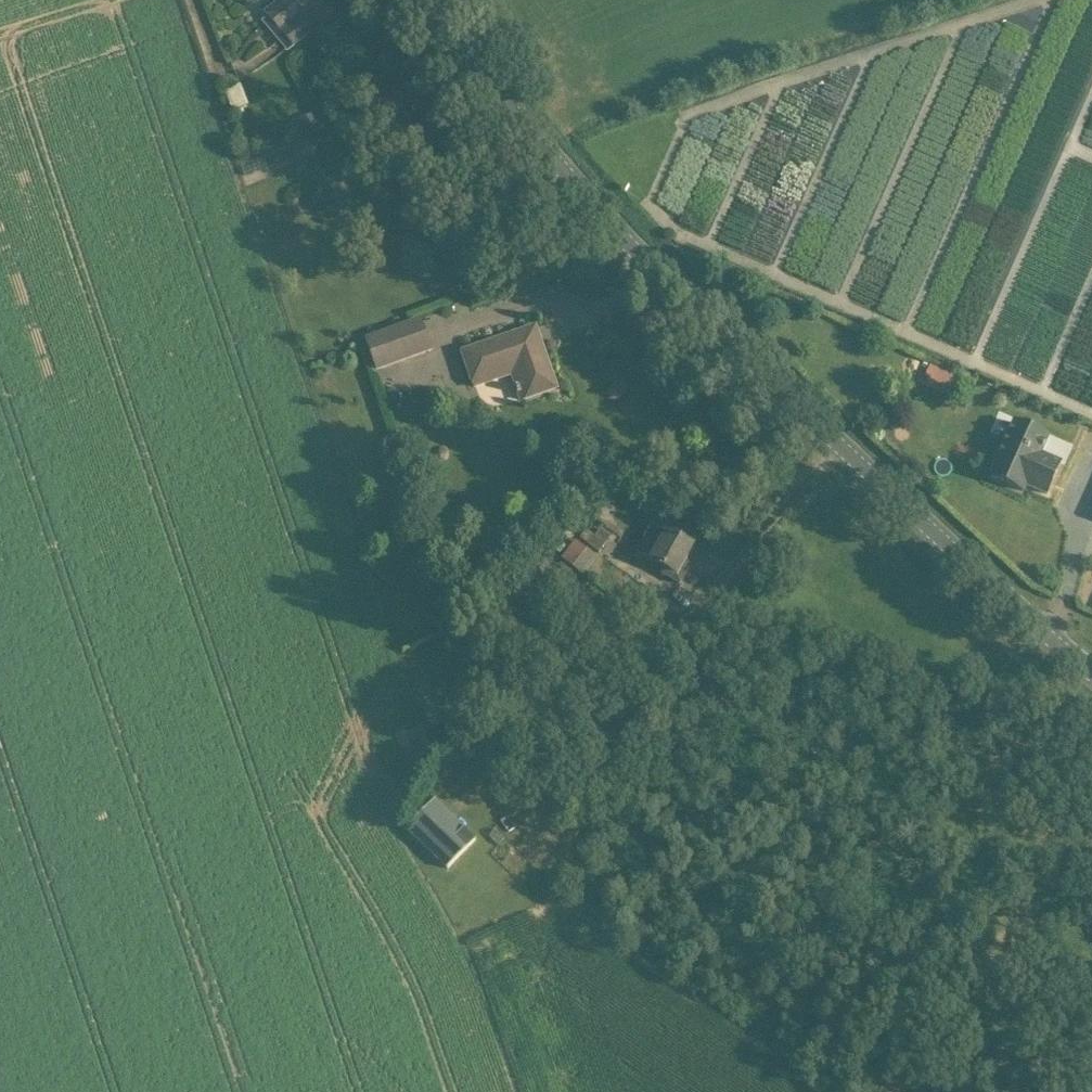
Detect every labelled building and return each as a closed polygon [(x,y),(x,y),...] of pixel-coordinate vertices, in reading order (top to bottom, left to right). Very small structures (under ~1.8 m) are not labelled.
[(269,17),(293,48),(315,29),(290,0),(269,17)] [(243,86),(228,90),(234,110),(249,105),(243,86)] [(357,96),(340,105),(347,116),(363,107),(357,96)] [(310,144),(334,136),(324,108),(301,117),(310,144)] [(364,339),(376,373),(433,352),(421,318),(364,339)] [(520,401),(551,390),(549,383),(554,382),(540,342),(517,350),(513,336),(461,353),(473,386),(509,372),(520,401)] [(936,385),(943,371),(931,366),(925,380),(936,385)] [(1048,495),(1061,465),(1040,456),(1048,438),(1016,423),(1008,440),(1003,438),(995,456),(1000,458),(992,477),(1024,492),(1027,485),(1048,495)] [(686,560),(693,547),(672,535),(672,536),(654,525),(653,527),(651,525),(636,551),(664,569),(662,573),(681,584),(693,564),(686,560)] [(601,529),(596,536),(603,542),(609,535),(601,529)] [(599,559),(575,540),(562,557),(585,576),(599,559)] [(560,554),(566,547),(559,541),(553,549),(560,554)] [(480,840),(437,801),(428,793),(411,810),(421,819),(408,833),(452,872),(480,840)]
